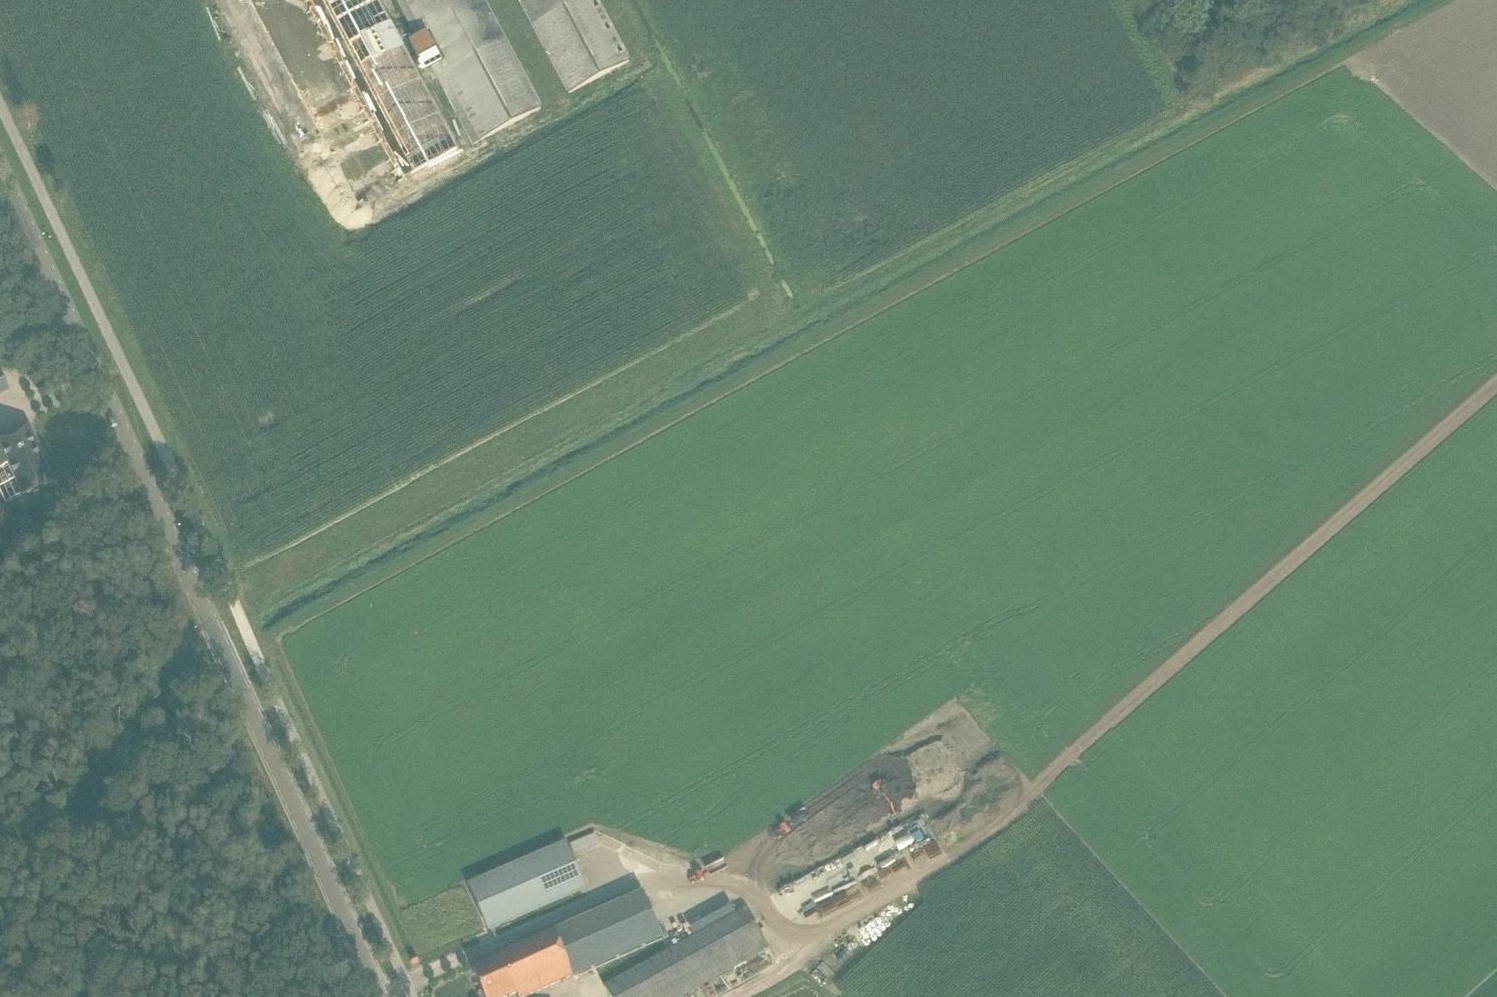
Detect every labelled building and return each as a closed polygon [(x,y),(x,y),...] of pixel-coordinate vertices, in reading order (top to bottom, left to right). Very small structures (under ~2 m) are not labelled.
[(346,203),(392,181),(303,0),(246,0),(346,203)] [(373,0),(315,0),(392,177),(454,150),(419,70),(436,62),(423,31),(393,44),(373,0)] [(540,105),(486,0),(399,0),(414,28),(411,13),(422,7),(442,3),(466,49),(466,54),(452,56),(444,61),(435,62),(436,70),(445,87),(463,84),(468,109),(476,108),(484,123),(471,126),(473,133),(492,129),(540,105)] [(554,93),(618,65),(590,0),(514,0),(554,93)] [(0,468),(8,464),(23,496),(52,482),(40,457),(43,456),(42,455),(40,456),(36,447),(38,446),(28,424),(0,437),(0,467),(0,468)] [(469,885),(488,930),(585,887),(566,843),(469,885)] [(483,996),(507,996),(516,993),(518,996),(524,996),(537,991),(662,936),(642,891),(517,946),(499,955),(500,957),(471,969),(483,996)] [(611,996),(679,996),(768,948),(746,908),(605,986),(611,996)]
